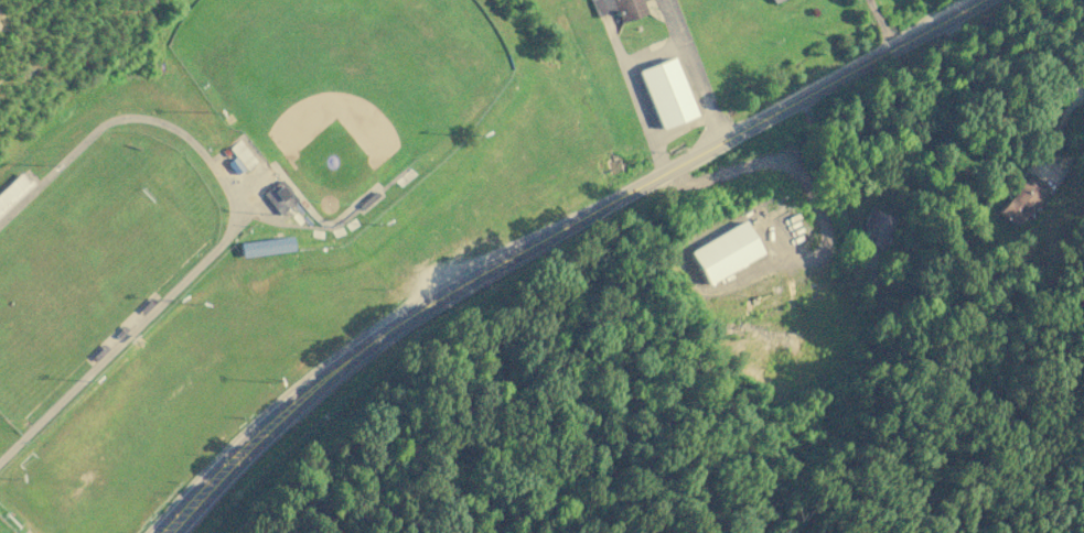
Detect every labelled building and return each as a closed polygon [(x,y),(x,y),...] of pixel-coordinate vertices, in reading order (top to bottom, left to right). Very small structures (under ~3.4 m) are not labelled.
[(594,19),(588,0),(637,0),(646,0),(641,2),(645,13),(619,23),(614,11),(594,19)] [(635,70),(670,56),(695,116),(659,130),(635,70)] [(33,185),(20,172),(0,192),(0,217),(33,185)] [(1030,173),(1048,188),(1013,227),(996,211),(1030,173)] [(278,216),(293,204),(277,183),(261,194),(278,216)] [(867,207),(895,219),(881,250),(861,241),(866,231),(858,227),(867,207)] [(741,220),(761,254),(707,286),(686,252),(741,220)] [(240,258),(292,251),(290,237),(238,244),(240,258)]
